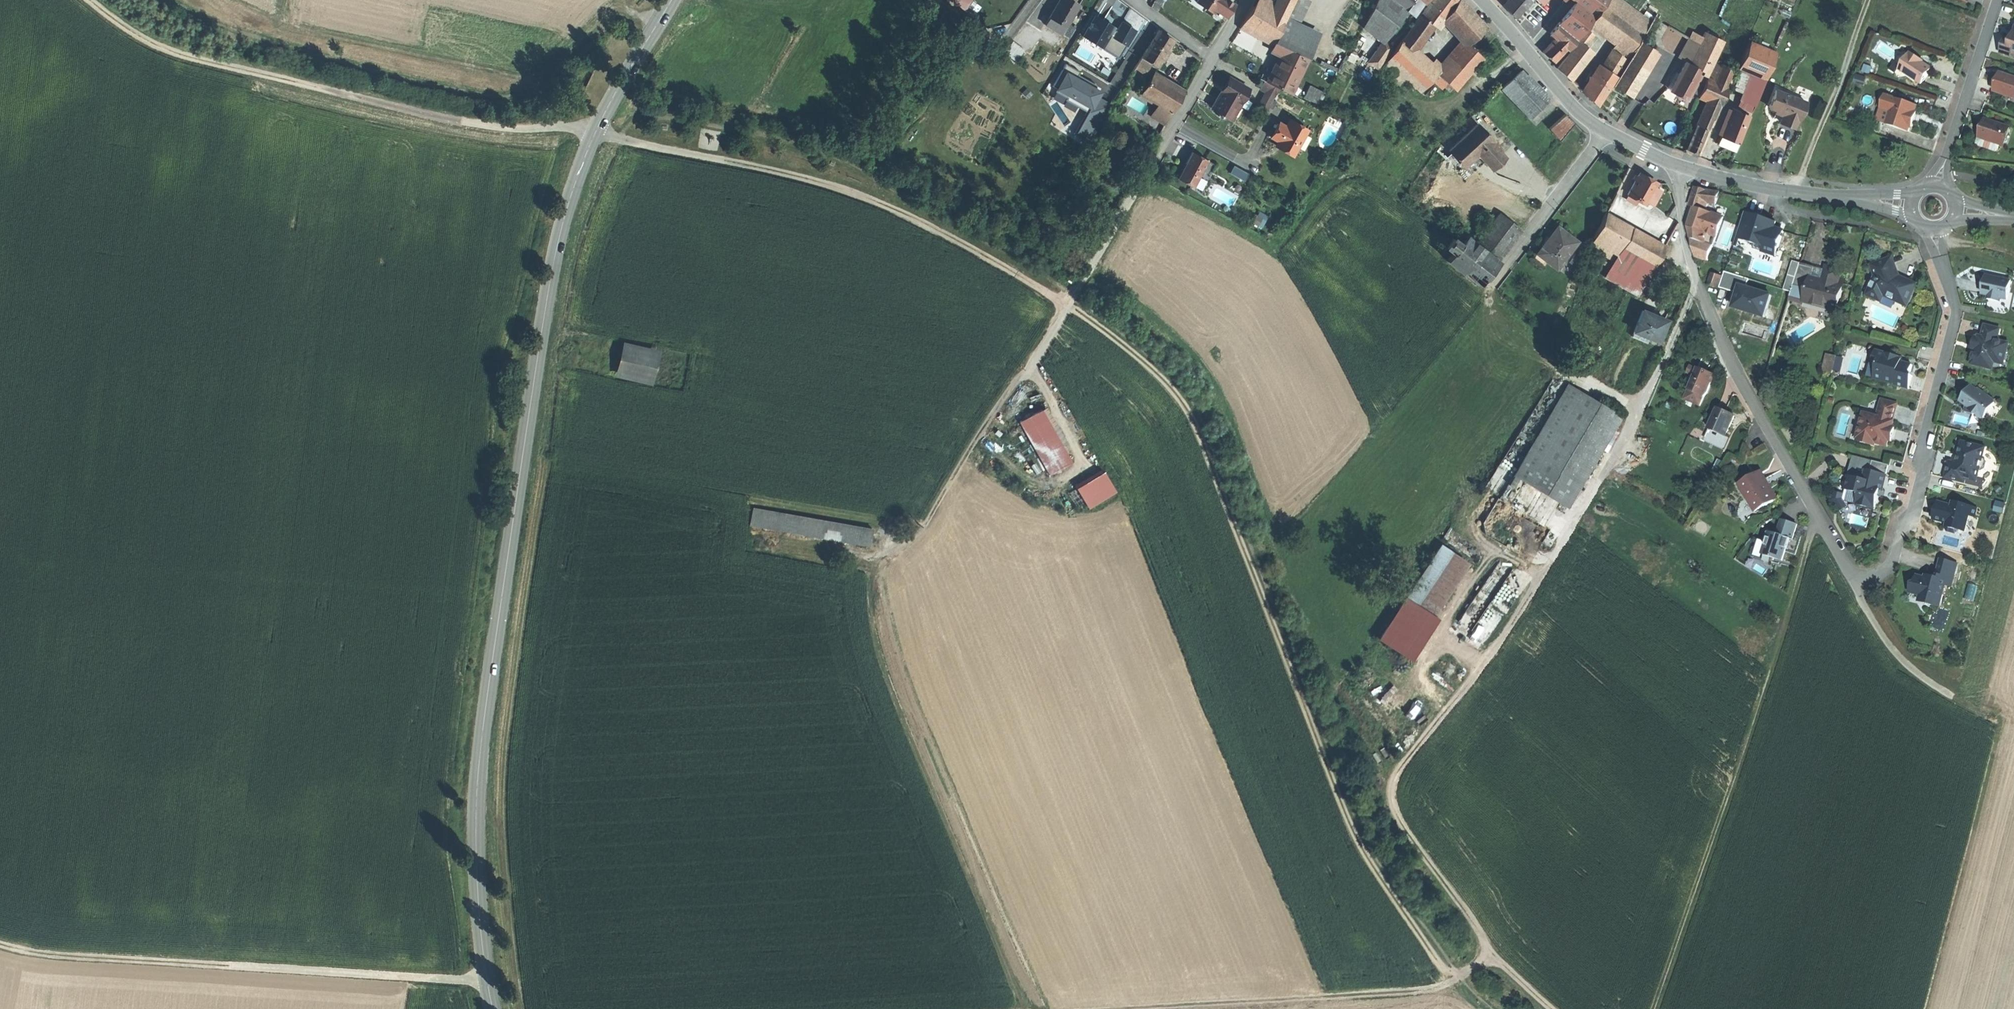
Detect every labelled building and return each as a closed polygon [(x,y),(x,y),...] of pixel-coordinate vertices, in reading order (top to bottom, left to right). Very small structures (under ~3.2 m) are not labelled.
[(1070,0),(1059,0),(1055,6),(1049,16),(1066,27),(1079,5),(1070,0)] [(1151,7),(1158,12),(1164,0),(1154,0),(1151,7)] [(1197,3),(1213,14),(1216,10),(1227,18),(1235,6),(1227,0),(1199,0),(1197,3)] [(1253,7),(1270,17),(1276,4),(1268,0),(1257,0),(1253,7)] [(1276,4),(1270,17),(1282,25),(1295,0),(1278,0),(1276,4)] [(1307,0),(1296,0),(1287,16),(1297,21),(1307,0)] [(1363,25),(1382,41),(1384,42),(1406,11),(1407,9),(1403,6),(1395,0),(1376,0),(1363,25)] [(1403,6),(1407,9),(1414,0),(1408,0),(1403,6)] [(1407,9),(1406,11),(1414,17),(1426,0),(1414,0),(1407,9)] [(1417,17),(1431,28),(1436,31),(1443,21),(1456,3),(1452,0),(1430,0),(1417,17)] [(1443,21),(1468,45),(1472,41),(1484,28),(1459,0),(1458,0),(1456,3),(1443,21)] [(1504,6),(1509,13),(1516,19),(1532,0),(1509,0),(1504,6)] [(1575,2),(1594,16),(1604,4),(1607,0),(1577,0),(1575,2)] [(1118,1),(1108,13),(1116,20),(1126,8),(1118,1)] [(1575,3),(1560,22),(1578,38),(1585,29),(1589,23),(1594,17),(1575,3)] [(1594,17),(1589,23),(1616,43),(1629,53),(1642,33),(1604,4),(1594,16),(1594,17)] [(1270,17),(1253,7),(1245,20),(1275,39),(1282,25),(1270,17)] [(1144,18),(1130,9),(1112,37),(1126,46),(1144,18)] [(1066,27),(1049,16),(1044,23),(1062,34),(1066,27)] [(1104,21),(1095,16),(1083,36),(1101,46),(1113,26),(1104,21)] [(1297,21),(1287,16),(1273,43),(1285,48),(1297,21)] [(1431,28),(1417,17),(1386,61),(1408,80),(1423,93),(1433,82),(1437,77),(1444,69),(1436,62),(1429,71),(1411,54),(1431,28)] [(1271,45),(1275,39),(1245,20),(1240,29),(1271,45)] [(1566,27),(1559,22),(1550,33),(1556,38),(1566,27)] [(1577,37),(1566,27),(1556,38),(1567,48),(1569,49),(1577,37)] [(1484,28),(1472,41),(1479,49),(1492,37),(1484,28)] [(1578,41),(1557,68),(1567,77),(1589,49),(1584,45),(1590,37),(1593,34),(1585,29),(1578,38),(1577,40),(1578,41)] [(1173,40),(1158,31),(1141,58),(1151,64),(1156,67),(1173,40)] [(1703,38),(1692,32),(1678,58),(1685,62),(1693,66),(1697,58),(1693,55),(1703,38)] [(1724,42),(1705,33),(1703,38),(1693,55),(1697,58),(1712,65),(1724,42)] [(1567,48),(1556,38),(1543,52),(1554,62),(1561,54),(1567,48)] [(2013,40),(2007,38),(2001,54),(2013,58),(2013,40)] [(1024,50),(1012,41),(1003,53),(1015,61),(1024,50)] [(1384,42),(1382,41),(1375,51),(1385,58),(1392,47),(1384,42)] [(1615,78),(1611,85),(1626,94),(1654,50),(1639,41),(1615,78)] [(1777,53),(1749,41),(1742,56),(1739,64),(1745,67),(1753,70),(1767,76),(1770,67),(1777,53)] [(1285,48),(1273,43),(1269,51),(1281,57),(1285,48)] [(1616,43),(1600,66),(1615,76),(1629,53),(1616,43)] [(1080,44),(1075,54),(1089,62),(1095,52),(1080,44)] [(1466,52),(1457,62),(1461,65),(1444,83),(1448,87),(1455,93),(1457,95),(1486,63),(1467,46),(1463,50),(1466,52)] [(1306,58),(1285,48),(1281,57),(1268,83),(1279,89),(1288,93),(1306,58)] [(1375,51),(1367,62),(1377,68),(1385,58),(1375,51)] [(1911,55),(1910,55),(1900,70),(1923,84),(1927,77),(1932,69),(1923,63),(1920,61),(1921,60),(1912,53),(1911,55)] [(1141,58),(1135,68),(1144,74),(1151,64),(1141,58)] [(1444,69),(1437,77),(1444,83),(1461,65),(1457,62),(1453,58),(1444,69)] [(1697,58),(1693,66),(1702,70),(1700,74),(1706,77),(1712,65),(1697,58)] [(1408,80),(1386,61),(1380,70),(1401,89),(1408,80)] [(1693,66),(1685,62),(1678,76),(1671,90),(1687,98),(1691,90),(1697,93),(1702,84),(1696,81),(1700,74),(1702,70),(1693,66)] [(1719,65),(1714,63),(1707,78),(1712,80),(1719,65)] [(1600,66),(1599,65),(1592,75),(1587,83),(1582,92),(1589,98),(1597,105),(1615,76),(1600,66)] [(1734,72),(1719,65),(1712,80),(1728,87),(1734,72)] [(1753,70),(1745,67),(1736,87),(1744,90),(1753,70)] [(1100,96),(1104,90),(1063,69),(1052,89),(1090,109),(1078,132),(1093,140),(1113,102),(1100,96)] [(1519,70),(1501,88),(1530,118),(1548,101),(1534,86),(1519,70)] [(1767,76),(1753,70),(1744,90),(1758,96),(1767,76)] [(1167,82),(1153,74),(1141,93),(1155,102),(1172,112),(1184,92),(1167,82)] [(2001,74),(1998,83),(1995,92),(2013,98),(2013,78),(2001,74)] [(1868,78),(1858,75),(1856,81),(1866,84),(1868,78)] [(1437,77),(1433,82),(1444,91),(1448,87),(1444,83),(1437,77)] [(1231,80),(1229,78),(1221,92),(1223,93),(1231,80)] [(1707,78),(1698,96),(1708,100),(1720,106),(1728,87),(1712,80),(1707,78)] [(1248,89),(1231,80),(1223,93),(1221,92),(1218,97),(1212,108),(1231,120),(1233,116),(1244,98),(1248,89)] [(1268,83),(1264,81),(1260,89),(1266,92),(1275,96),(1279,89),(1268,83)] [(1317,104),(1323,90),(1310,84),(1304,98),(1317,104)] [(1444,91),(1450,97),(1455,93),(1448,87),(1444,91)] [(1744,90),(1740,100),(1749,104),(1747,110),(1752,112),(1758,96),(1744,90)] [(1806,102),(1776,90),(1769,107),(1777,111),(1778,108),(1780,109),(1783,113),(1782,115),(1779,122),(1795,128),(1798,119),(1799,119),(1806,102)] [(1267,110),(1275,96),(1266,92),(1258,105),(1267,110)] [(1886,96),(1883,107),(1893,110),(1893,111),(1888,125),(1909,132),(1911,126),(1916,114),(1918,106),(1886,96)] [(1251,102),(1244,98),(1233,116),(1238,119),(1243,109),(1246,111),(1251,102)] [(1720,106),(1708,100),(1702,114),(1714,119),(1720,106)] [(1740,100),(1738,106),(1747,110),(1749,104),(1740,100)] [(1172,112),(1155,102),(1149,113),(1165,123),(1172,112)] [(1749,117),(1731,110),(1721,135),(1738,142),(1749,117)] [(1564,114),(1548,130),(1559,141),(1575,125),(1564,114)] [(1714,119),(1702,114),(1697,124),(1709,129),(1710,130),(1714,119)] [(2008,128),(1986,120),(1983,130),(1980,138),(2001,145),(2002,145),(2008,128)] [(1286,128),(1279,124),(1275,131),(1272,137),(1279,141),(1276,145),(1292,154),(1306,129),(1290,121),(1286,128)] [(1493,141),(1475,124),(1451,151),(1454,154),(1463,162),(1469,167),(1478,156),(1491,168),(1497,162),(1502,155),(1490,144),(1493,141)] [(1709,129),(1697,124),(1691,138),(1687,149),(1693,152),(1698,154),(1709,129)] [(1738,142),(1721,135),(1718,142),(1726,145),(1735,149),(1738,142)] [(2001,145),(1980,138),(1978,145),(1999,152),(2001,145)] [(1207,161),(1192,152),(1188,160),(1185,164),(1189,166),(1187,171),(1185,169),(1179,179),(1193,187),(1194,186),(1207,161)] [(1463,162),(1454,154),(1447,163),(1444,171),(1446,173),(1451,172),(1454,172),(1463,162)] [(1207,161),(1194,186),(1201,190),(1215,165),(1207,161)] [(1185,164),(1177,178),(1179,179),(1185,169),(1187,171),(1189,166),(1185,164)] [(1234,164),(1230,172),(1246,180),(1250,172),(1234,164)] [(1646,179),(1638,175),(1626,196),(1645,206),(1646,204),(1655,189),(1657,185),(1646,179)] [(1708,191),(1697,188),(1691,206),(1696,208),(1706,211),(1709,203),(1717,205),(1720,193),(1708,191)] [(1661,192),(1655,189),(1646,204),(1652,208),(1661,192)] [(1706,211),(1696,208),(1691,221),(1692,221),(1708,227),(1706,232),(1706,244),(1714,246),(1724,218),(1706,211)] [(1749,211),(1736,246),(1755,253),(1756,250),(1778,258),(1786,234),(1776,230),(1778,224),(1769,221),(1767,220),(1767,218),(1761,215),(1749,211)] [(1498,213),(1474,245),(1497,263),(1521,231),(1498,213)] [(1630,233),(1604,218),(1590,241),(1616,256),(1620,250),(1630,233)] [(1708,227),(1692,221),(1692,239),(1696,256),(1709,261),(1714,246),(1706,244),(1706,232),(1708,227)] [(1546,238),(1536,250),(1554,265),(1575,239),(1557,224),(1546,238)] [(1616,256),(1603,279),(1636,298),(1663,252),(1630,233),(1620,250),(1616,256)] [(1454,247),(1450,253),(1452,254),(1459,244),(1451,237),(1447,242),(1454,247)] [(1464,238),(1459,244),(1452,254),(1447,261),(1480,286),(1497,263),(1474,245),(1464,238)] [(1892,259),(1873,266),(1877,276),(1868,295),(1882,301),(1884,296),(1908,306),(1917,286),(1905,279),(1903,280),(1900,279),(1898,277),(1896,273),(1897,271),(1892,259)] [(1814,269),(1801,265),(1792,293),(1791,298),(1805,302),(1807,298),(1837,307),(1842,286),(1824,281),(1822,287),(1810,283),(1812,277),(1814,269)] [(1826,266),(1822,280),(1824,281),(1842,286),(1843,281),(1838,279),(1840,271),(1826,266)] [(1724,276),(1713,273),(1709,285),(1719,289),(1724,276)] [(1772,297),(1747,289),(1751,280),(1727,273),(1721,288),(1739,294),(1735,308),(1765,317),(1772,297)] [(2012,281),(1987,276),(1984,287),(1983,294),(1989,296),(1989,299),(2000,302),(2001,298),(2008,300),(2012,281)] [(1817,278),(1812,277),(1810,283),(1822,287),(1824,281),(1822,280),(1817,278)] [(1807,298),(1805,302),(1835,311),(1837,307),(1807,298)] [(1652,315),(1643,311),(1631,337),(1644,343),(1646,338),(1657,343),(1660,335),(1665,325),(1650,318),(1652,315)] [(1666,322),(1652,315),(1650,318),(1665,325),(1666,322)] [(2001,329),(1986,326),(1983,338),(1979,337),(1979,338),(1975,337),(1973,346),(1977,347),(1976,351),(1975,353),(1974,352),(1974,353),(1973,355),(1972,357),(1972,359),(1972,361),(1973,361),(1972,365),(1993,370),(1995,362),(1996,358),(2002,355),(2006,356),(2009,344),(1998,342),(2001,329)] [(658,351),(622,343),(615,375),(650,384),(658,351)] [(1898,357),(1877,351),(1874,364),(1879,366),(1877,374),(1884,376),(1882,381),(1894,384),(1894,385),(1910,389),(1913,376),(1911,372),(1913,366),(1902,363),(1900,362),(1898,358),(1898,357)] [(1996,358),(1995,362),(2004,364),(2006,356),(2002,355),(1996,358)] [(1837,359),(1829,356),(1825,371),(1833,374),(1837,359)] [(1698,370),(1690,367),(1687,374),(1695,377),(1698,370)] [(1699,369),(1698,370),(1695,377),(1690,390),(1697,394),(1697,395),(1704,399),(1708,393),(1715,376),(1707,373),(1699,369)] [(1620,416),(1570,386),(1516,477),(1566,507),(1620,416)] [(1979,391),(1972,387),(1962,402),(1971,409),(1975,411),(1974,413),(1982,419),(1983,417),(1988,411),(1990,412),(1996,404),(1994,402),(1995,401),(1979,390),(1979,391)] [(1697,394),(1690,390),(1685,400),(1700,407),(1704,399),(1697,395),(1697,394)] [(1897,405),(1883,401),(1878,418),(1865,414),(1859,437),(1860,437),(1860,440),(1876,444),(1876,443),(1888,446),(1889,440),(1891,441),(1893,435),(1895,428),(1892,427),(1894,422),(1893,422),(1897,405)] [(1719,408),(1710,430),(1727,437),(1736,415),(1727,411),(1719,408)] [(1041,410),(1019,422),(1048,475),(1070,463),(1041,410)] [(1727,437),(1710,430),(1706,442),(1728,451),(1731,439),(1727,437)] [(1987,448),(1963,442),(1958,459),(1957,463),(1956,466),(1964,468),(1962,474),(1967,475),(1966,479),(1967,480),(1978,482),(1987,448)] [(1873,463),(1853,458),(1848,478),(1855,480),(1858,470),(1871,473),(1873,463)] [(1957,463),(1950,461),(1945,478),(1966,484),(1967,480),(1966,479),(1967,475),(1962,474),(1964,468),(1956,466),(1957,463)] [(1890,467),(1873,463),(1871,473),(1887,477),(1890,467)] [(1883,492),(1887,477),(1871,473),(1858,470),(1855,480),(1848,478),(1844,492),(1860,496),(1858,502),(1867,504),(1865,509),(1875,511),(1879,498),(1877,498),(1878,494),(1879,491),(1883,492)] [(1103,471),(1079,492),(1093,509),(1115,491),(1103,471)] [(1761,472),(1739,485),(1755,512),(1777,499),(1769,486),(1761,472)] [(1842,501),(1835,502),(1837,512),(1844,511),(1842,501)] [(1952,509),(1938,505),(1935,513),(1934,519),(1948,523),(1947,529),(1949,532),(1956,534),(1959,532),(1960,531),(1966,532),(1970,516),(1975,517),(1977,508),(1954,502),(1952,509)] [(873,528),(753,508),(750,525),(870,545),(873,528)] [(1792,523),(1782,519),(1777,534),(1789,538),(1791,539),(1793,539),(1797,524),(1792,523)] [(1789,538),(1777,534),(1768,531),(1765,541),(1767,541),(1763,555),(1783,560),(1786,548),(1789,538)] [(1440,545),(1405,597),(1430,613),(1464,561),(1440,545)] [(1484,644),(1502,612),(1486,602),(1500,578),(1504,580),(1511,567),(1497,559),(1459,626),(1472,633),(1471,636),(1484,644)] [(1926,579),(1917,577),(1916,582),(1913,584),(1910,592),(1922,595),(1927,604),(1929,607),(1932,605),(1939,607),(1945,585),(1952,587),(1958,564),(1942,560),(1938,575),(1935,577),(1928,581),(1926,579)]
